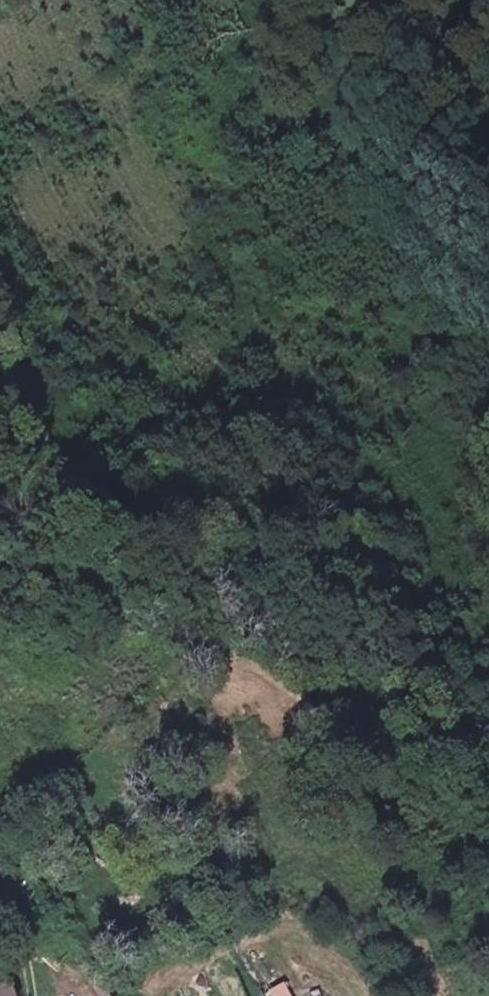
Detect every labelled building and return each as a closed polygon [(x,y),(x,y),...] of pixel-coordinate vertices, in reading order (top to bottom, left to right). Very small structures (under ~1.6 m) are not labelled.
[(268,989),(271,995),(294,995),(285,980),(268,989)]
